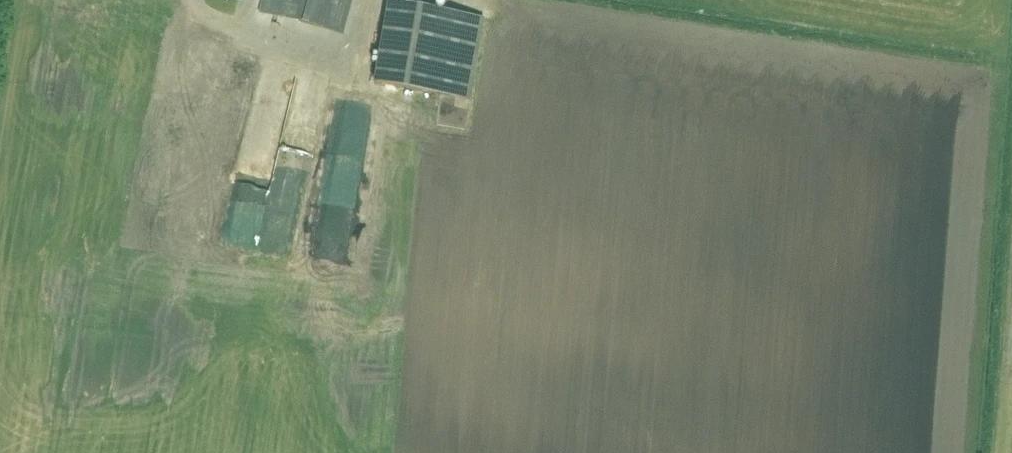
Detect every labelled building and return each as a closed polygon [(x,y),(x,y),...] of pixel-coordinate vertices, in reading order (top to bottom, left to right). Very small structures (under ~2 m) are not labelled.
[(341,38),(352,0),(262,0),(258,14),(341,38)] [(386,7),(374,88),(468,102),(481,22),(386,7)]
